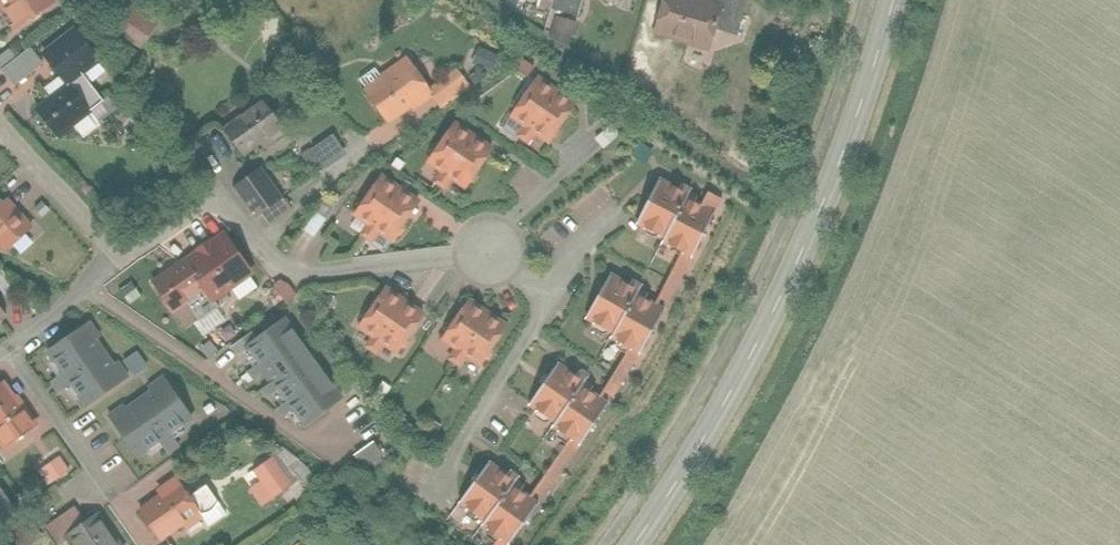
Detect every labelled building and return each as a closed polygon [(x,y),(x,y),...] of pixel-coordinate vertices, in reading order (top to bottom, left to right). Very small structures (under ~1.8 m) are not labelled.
[(38,0),(0,0),(0,24),(1,25),(38,1),(38,0)] [(90,21),(122,41),(137,19),(107,0),(103,0),(90,21)] [(529,8),(557,16),(562,0),(531,0),(529,8)] [(634,32),(692,47),(698,25),(715,30),(723,0),(643,0),(634,32)] [(54,22),(24,46),(48,75),(61,65),(78,51),(54,22)] [(24,55),(11,38),(0,46),(0,73),(24,55)] [(384,56),(344,84),(370,121),(410,92),(384,56)] [(15,102),(39,130),(84,93),(61,65),(48,75),(15,102)] [(408,87),(421,105),(451,83),(439,66),(408,87)] [(557,95),(516,71),(491,115),(532,139),(557,95)] [(243,100),(202,126),(220,155),(261,130),(243,100)] [(475,142),(434,118),(409,162),(450,185),(475,142)] [(307,158),(327,145),(314,125),(294,137),(307,158)] [(245,204),(251,214),(272,202),(247,156),(215,174),(234,210),(245,204)] [(400,194),(359,170),(334,214),(375,237),(400,194)] [(669,185),(640,172),(619,218),(648,230),(669,185)] [(700,192),(689,187),(684,199),(695,205),(700,192)] [(684,199),(667,192),(646,238),(675,250),(695,205),(684,199)] [(0,206),(0,232),(13,221),(0,206)] [(234,267),(204,227),(168,255),(198,294),(234,267)] [(662,245),(638,291),(650,297),(674,252),(662,245)] [(163,259),(136,278),(164,317),(191,298),(163,259)] [(619,283),(590,270),(569,316),(598,329),(619,283)] [(386,293),(363,280),(336,324),(359,336),(386,293)] [(646,303),(617,290),(596,336),(625,348),(646,303)] [(386,293),(359,336),(381,349),(408,307),(386,293)] [(491,317),(450,293),(425,337),(466,360),(491,317)] [(321,392),(263,312),(228,340),(286,417),(321,392)] [(104,376),(69,318),(31,341),(66,399),(104,376)] [(610,343),(583,385),(593,391),(620,349),(610,343)] [(562,372),(534,359),(513,404),(542,417),(562,372)] [(171,413),(142,371),(89,408),(117,449),(171,413)] [(589,394),(560,381),(540,427),(568,439),(589,394)] [(16,419),(0,395),(0,429),(16,419)] [(551,433),(514,484),(525,491),(562,441),(551,433)] [(40,442),(28,449),(42,471),(54,464),(40,442)] [(274,479),(252,451),(234,465),(242,475),(254,490),(256,493),(274,479)] [(494,469),(465,456),(445,502),(473,515),(494,469)] [(242,475),(230,484),(241,499),(254,490),(242,475)] [(158,478),(119,502),(140,536),(179,511),(158,478)] [(520,491),(491,478),(470,524),(499,537),(520,491)] [(207,511),(188,482),(171,493),(189,522),(207,511)] [(83,506),(50,527),(61,544),(107,544),(83,506)] [(473,541),(479,544),(485,544),(490,537),(479,530),(473,541)]
